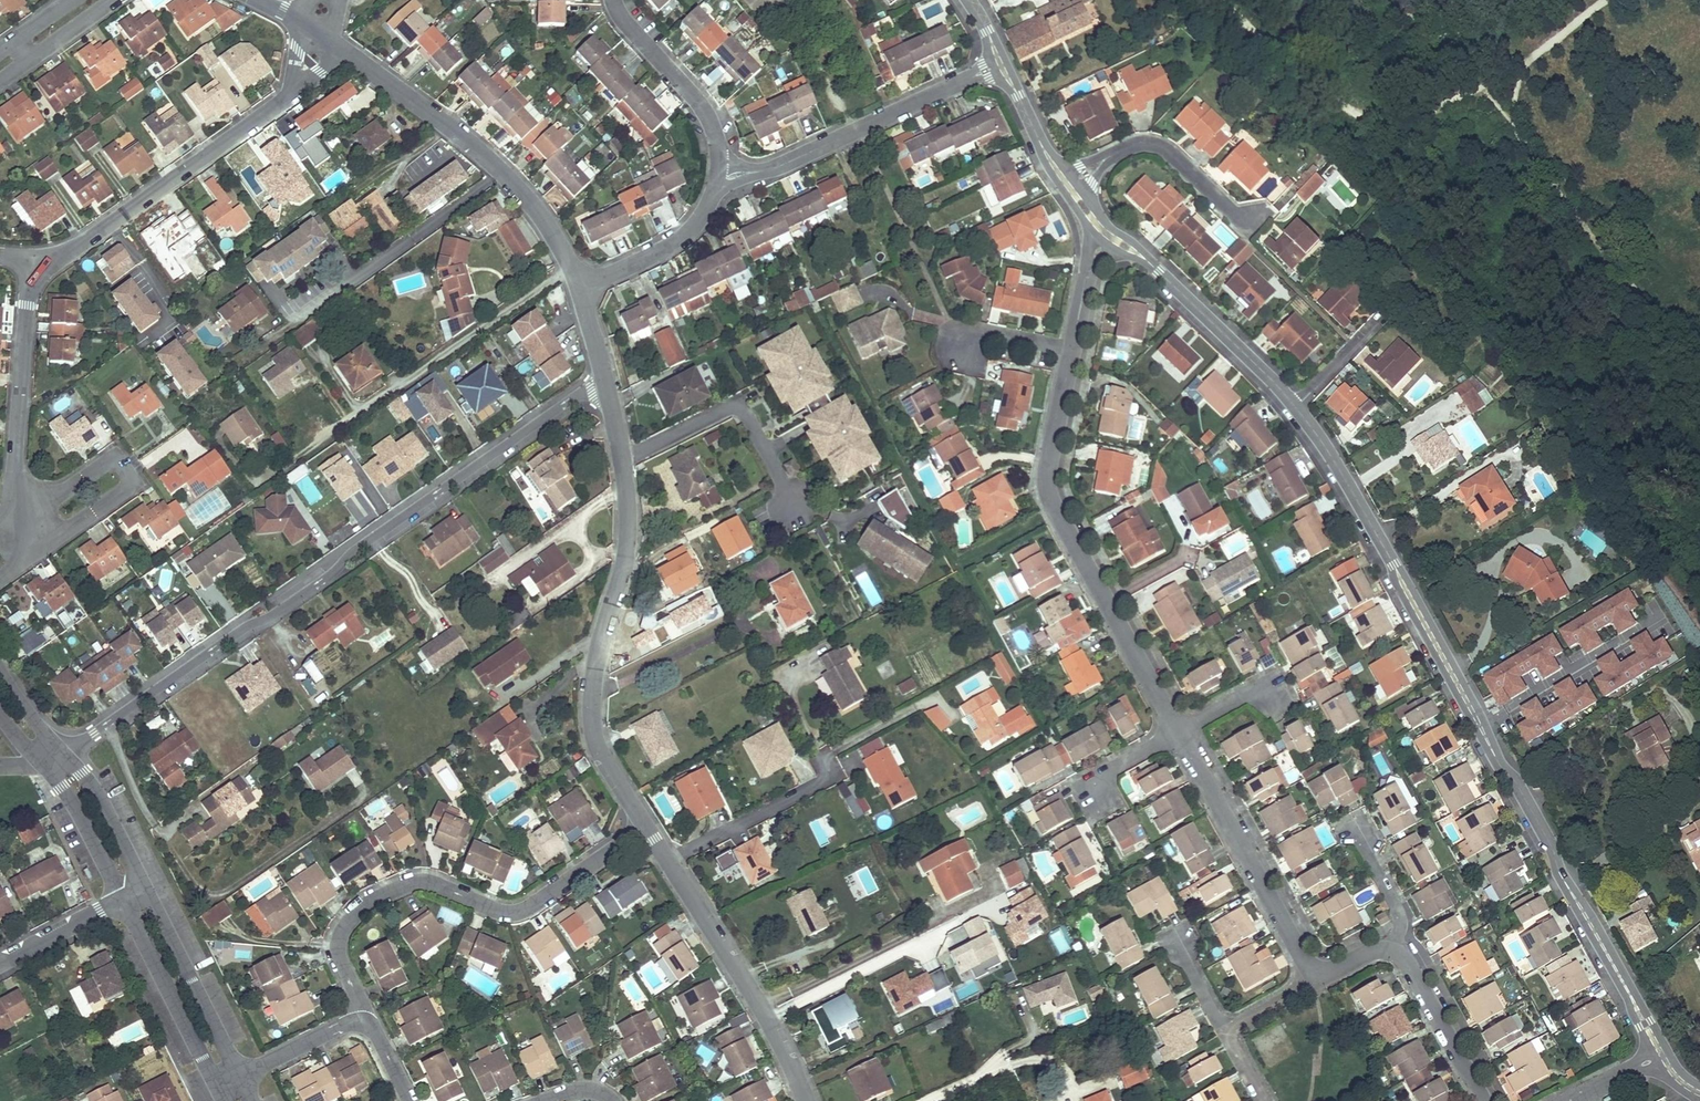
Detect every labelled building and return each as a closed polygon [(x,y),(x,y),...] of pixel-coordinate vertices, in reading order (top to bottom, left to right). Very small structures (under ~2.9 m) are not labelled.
[(23,0),(0,0),(0,13),(6,9),(10,15),(26,4),(23,0)] [(241,21),(214,5),(210,8),(205,0),(195,0),(186,6),(182,0),(180,0),(168,8),(189,37),(214,20),(223,33),(241,21)] [(422,6),(416,0),(412,0),(407,5),(415,13),(422,6)] [(658,11),(670,0),(647,0),(658,11)] [(1088,0),(1060,0),(1037,11),(1040,16),(1004,33),(1017,60),(1018,59),(1090,25),(1082,6),(1089,3),(1088,0)] [(564,4),(538,3),(537,25),(563,27),(564,4)] [(860,11),(855,3),(851,7),(854,16),(860,11)] [(415,13),(407,5),(388,22),(411,47),(416,42),(430,29),(415,13)] [(712,24),(697,8),(690,15),(681,23),(689,31),(685,33),(693,42),(712,24)] [(472,21),(480,29),(493,17),(486,9),(472,21)] [(168,36),(152,14),(144,20),(138,24),(135,19),(133,16),(119,25),(131,42),(128,44),(139,60),(148,53),(146,50),(168,36)] [(746,23),(749,19),(745,14),(736,22),(741,27),(746,23)] [(144,20),(141,15),(135,19),(138,24),(144,20)] [(757,25),(751,18),(749,19),(746,23),(752,30),(757,25)] [(681,23),(678,26),(685,33),(689,31),(681,23)] [(1134,34),(1129,23),(1113,31),(1119,41),(1134,34)] [(727,40),(712,24),(693,42),(700,50),(704,48),(710,56),(713,53),(727,40)] [(860,31),(864,38),(869,36),(870,38),(875,36),(871,26),(860,31)] [(952,46),(944,26),(924,35),(935,60),(944,55),(943,50),(952,46)] [(448,43),(432,27),(430,29),(416,42),(423,49),(420,52),(429,61),(448,43)] [(578,35),(574,31),(564,40),(569,44),(578,35)] [(935,60),(924,35),(903,45),(912,65),(922,60),(924,65),(935,60)] [(870,38),(869,36),(864,38),(868,48),(873,45),(870,38)] [(611,51),(603,42),(599,45),(593,37),(577,52),(592,69),(605,56),(611,51)] [(912,65),(903,45),(900,37),(879,46),(893,78),(914,69),(912,65)] [(745,54),(730,38),(727,40),(713,53),(720,61),(717,64),(720,67),(725,73),(745,54)] [(127,64),(112,43),(104,48),(98,53),(95,48),(92,45),(79,54),(91,70),(88,72),(87,75),(97,89),(112,79),(110,76),(127,64)] [(463,59),(448,43),(429,61),(436,69),(439,66),(446,74),(463,59)] [(104,48),(101,44),(95,48),(98,53),(104,48)] [(219,63),(207,45),(197,52),(210,70),(219,63)] [(234,50),(222,59),(240,84),(251,76),(256,82),(256,83),(271,72),(257,52),(251,48),(242,46),(234,50)] [(771,60),(778,54),(776,51),(768,58),(770,61),(771,60)] [(176,64),(169,53),(157,61),(165,72),(176,64)] [(710,56),(717,64),(720,61),(713,53),(710,56)] [(760,71),(745,54),(725,73),(733,81),(737,78),(744,86),(747,83),(754,77),(760,71)] [(612,63),(605,56),(592,69),(589,71),(604,87),(623,70),(615,61),(612,63)] [(490,80),(475,63),(458,79),(466,86),(463,89),(471,98),(490,80)] [(71,72),(65,64),(52,74),(57,82),(71,72)] [(1171,91),(1160,69),(1151,73),(1150,69),(1135,76),(1130,66),(1119,71),(1124,81),(1130,78),(1134,86),(1126,90),(1136,111),(1137,114),(1146,110),(1143,105),(1141,99),(1151,94),(1154,100),(1171,91)] [(725,73),(720,67),(704,81),(710,87),(725,73)] [(623,70),(604,87),(619,104),(622,101),(635,89),(628,81),(631,79),(623,70)] [(86,93),(71,72),(57,82),(52,74),(38,83),(50,100),(56,96),(65,109),(86,93)] [(523,77),(519,73),(513,79),(516,83),(523,77)] [(512,89),(496,74),(490,80),(471,98),(479,106),(482,103),(489,111),(492,108),(508,93),(512,89)] [(256,82),(251,76),(240,84),(244,90),(256,82)] [(756,83),(754,77),(747,83),(749,86),(756,83)] [(875,90),(884,87),(880,77),(871,81),(875,90)] [(744,86),(737,78),(733,81),(731,83),(738,91),(744,86)] [(1134,86),(1130,78),(1124,81),(1122,82),(1126,90),(1134,86)] [(145,89),(138,79),(121,91),(128,101),(145,89)] [(221,87),(217,81),(203,92),(206,97),(221,87)] [(235,107),(221,87),(206,97),(203,92),(198,85),(186,94),(204,120),(216,111),(220,117),(235,107)] [(816,105),(807,85),(787,94),(798,118),(808,113),(807,109),(816,105)] [(356,96),(348,86),(294,124),(301,134),(356,96)] [(645,94),(638,87),(635,89),(622,101),(638,117),(656,100),(648,91),(645,94)] [(529,104),(514,88),(512,89),(508,93),(523,109),(529,104)] [(798,118),(787,94),(784,88),(764,98),(776,124),(785,120),(786,123),(798,118)] [(1104,89),(1065,107),(1074,127),(1082,124),(1090,141),(1116,129),(1108,111),(1113,109),(1104,89)] [(1126,90),(1116,95),(1126,116),(1136,111),(1126,90)] [(556,109),(563,99),(553,92),(546,102),(556,109)] [(30,101),(25,93),(11,103),(16,111),(30,101)] [(523,109),(508,93),(492,108),(499,115),(496,119),(504,127),(523,109)] [(1154,100),(1151,94),(1141,99),(1143,105),(1154,100)] [(65,109),(56,96),(50,100),(60,113),(65,109)] [(730,98),(724,104),(731,118),(737,114),(730,98)] [(776,124),(764,98),(744,107),(761,145),(771,141),(769,136),(779,131),(776,124)] [(664,108),(656,100),(638,117),(652,133),(668,119),(660,111),(664,108)] [(30,101),(16,111),(11,103),(0,110),(0,116),(19,141),(46,122),(30,101)] [(638,117),(622,101),(619,104),(617,106),(632,122),(638,117)] [(1218,120),(1202,104),(1199,107),(1193,101),(1175,119),(1189,133),(1194,129),(1201,136),(1197,141),(1193,145),(1200,152),(1203,148),(1213,158),(1228,142),(1219,133),(1212,126),(1218,120)] [(538,125),(523,109),(504,127),(512,136),(515,133),(522,141),(537,126),(538,125)] [(995,109),(987,113),(985,114),(985,112),(975,116),(974,113),(964,117),(975,142),(977,148),(1006,135),(995,109)] [(194,135),(180,116),(166,126),(158,114),(145,123),(163,149),(175,141),(179,146),(194,135)] [(652,133),(638,117),(632,122),(629,126),(643,142),(652,134),(652,133)] [(975,142),(964,117),(952,122),(955,128),(946,131),(953,148),(955,151),(975,142)] [(391,139),(377,120),(354,136),(368,155),(391,139)] [(1225,126),(1218,120),(1212,126),(1219,133),(1225,126)] [(301,134),(294,124),(289,128),(296,138),(301,134)] [(560,150),(567,143),(552,127),(544,134),(537,126),(522,141),(533,153),(536,150),(547,162),(560,150)] [(946,131),(945,128),(934,133),(932,128),(922,132),(933,157),(953,148),(946,131)] [(100,142),(90,129),(75,139),(85,153),(100,142)] [(1201,136),(1194,129),(1189,133),(1197,141),(1201,136)] [(769,136),(771,141),(782,136),(779,131),(769,136)] [(933,157),(922,132),(913,137),(909,138),(907,134),(894,140),(898,149),(904,146),(913,166),(930,158),(933,157)] [(643,142),(642,142),(647,147),(656,139),(652,134),(643,142)] [(614,157),(628,150),(621,136),(607,143),(614,157)] [(154,164),(140,145),(125,155),(124,152),(117,142),(104,151),(123,177),(134,169),(138,174),(154,164)] [(140,145),(138,142),(124,152),(125,155),(140,145)] [(8,143),(2,147),(5,151),(8,155),(13,151),(8,143)] [(1249,149),(1242,143),(1236,149),(1243,155),(1249,149)] [(289,171),(271,146),(263,152),(276,171),(270,175),(273,179),(264,186),(274,200),(281,196),(282,198),(288,194),(293,202),(303,196),(302,193),(307,190),(298,176),(290,181),(285,174),(289,171)] [(1003,155),(1001,149),(994,152),(996,158),(1003,155)] [(1264,164),(1249,149),(1243,155),(1236,149),(1218,169),(1224,175),(1228,171),(1232,167),(1240,174),(1237,179),(1250,192),(1268,174),(1261,167),(1264,164)] [(560,150),(547,162),(544,165),(551,172),(548,175),(556,184),(575,167),(560,150)] [(995,159),(991,150),(986,153),(989,161),(995,159)] [(674,160),(670,151),(650,161),(654,169),(674,160)] [(991,185),(1014,175),(1005,154),(1003,155),(996,158),(995,159),(989,161),(984,163),(981,165),(991,185)] [(58,171),(49,158),(35,168),(44,181),(58,171)] [(679,170),(674,160),(654,169),(658,178),(665,193),(685,184),(679,170)] [(575,167),(590,183),(596,177),(581,161),(575,167)] [(404,201),(416,217),(430,206),(428,203),(439,195),(441,199),(448,194),(445,190),(456,182),(459,186),(467,180),(455,164),(404,201)] [(92,166),(80,175),(85,183),(99,174),(92,166)] [(590,183),(575,167),(556,184),(564,192),(567,189),(575,197),(588,184),(590,183)] [(1232,167),(1228,171),(1237,179),(1240,174),(1232,167)] [(1313,167),(1307,173),(1305,171),(1300,177),(1302,178),(1294,186),(1299,191),(1318,172),(1313,167)] [(80,175),(77,171),(64,180),(83,206),(94,198),(96,200),(98,204),(114,193),(99,173),(99,174),(85,183),(80,175)] [(273,179),(270,175),(261,182),(264,186),(273,179)] [(1023,195),(1014,175),(991,185),(1000,204),(1023,195)] [(1316,175),(1297,196),(1306,204),(1326,184),(1316,175)] [(1165,230),(1181,213),(1178,210),(1176,207),(1182,201),(1167,186),(1159,194),(1143,177),(1126,195),(1144,212),(1145,211),(1149,207),(1164,221),(1160,225),(1165,230)] [(231,203),(214,178),(205,184),(218,202),(212,207),(215,211),(206,217),(217,232),(223,227),(224,229),(231,225),(236,232),(246,225),(245,223),(250,220),(240,206),(233,211),(229,205),(231,203)] [(665,193),(658,178),(638,187),(649,212),(660,207),(658,202),(667,197),(665,193)] [(1292,185),(1286,178),(1282,182),(1288,188),(1292,185)] [(846,199),(837,179),(827,183),(825,179),(815,184),(818,191),(826,208),(846,199)] [(445,190),(448,194),(459,186),(456,182),(445,190)] [(649,212),(638,187),(618,196),(622,205),(627,216),(636,212),(638,217),(649,212)] [(379,198),(373,189),(360,198),(362,200),(354,206),(347,196),(326,211),(341,233),(363,217),(359,212),(367,207),(388,237),(400,228),(379,198)] [(575,197),(567,189),(564,192),(563,193),(570,201),(571,200),(575,197)] [(826,208),(818,191),(808,196),(806,192),(797,196),(808,221),(827,212),(826,208)] [(67,213),(53,193),(38,204),(29,192),(17,201),(35,226),(36,225),(47,218),(51,223),(52,224),(67,213)] [(439,195),(428,203),(430,206),(441,199),(439,195)] [(808,221),(797,196),(786,201),(788,206),(778,209),(780,213),(788,230),(808,221)] [(96,200),(94,198),(83,206),(84,208),(96,200)] [(942,207),(939,199),(931,203),(934,210),(942,207)] [(509,222),(501,209),(499,210),(497,207),(499,206),(497,202),(471,220),(478,231),(486,226),(491,234),(499,229),(509,222)] [(627,216),(622,205),(602,214),(613,239),(624,234),(622,230),(631,225),(627,216)] [(215,211),(212,207),(203,213),(206,217),(215,211)] [(1164,221),(1149,207),(1145,211),(1152,217),(1149,220),(1157,228),(1160,225),(1164,221)] [(998,253),(1017,245),(1021,253),(1037,246),(1030,231),(1029,229),(1033,227),(1035,229),(1047,223),(1039,208),(988,232),(998,253)] [(788,230),(780,213),(770,218),(768,214),(758,219),(769,242),(789,233),(788,230)] [(1181,213),(1165,230),(1172,237),(1176,233),(1190,247),(1186,251),(1185,252),(1202,268),(1219,250),(1203,235),(1204,233),(1189,218),(1188,219),(1181,213)] [(613,239),(602,214),(582,223),(591,244),(601,239),(602,243),(613,239)] [(330,231),(319,216),(300,230),(300,232),(267,256),(266,254),(246,268),(257,283),(264,277),(268,282),(280,273),(283,278),(317,254),(314,249),(326,241),(323,236),(330,231)] [(345,242),(370,225),(364,216),(363,217),(341,233),(339,234),(345,242)] [(51,223),(47,218),(36,225),(40,231),(51,223)] [(769,242),(758,219),(747,223),(749,228),(740,232),(750,254),(753,262),(773,253),(769,242)] [(513,220),(499,229),(518,259),(532,250),(513,220)] [(1319,241),(1298,221),(1285,234),(1289,238),(1287,241),(1285,239),(1279,246),(1276,243),(1270,237),(1263,244),(1288,269),(1303,253),(1305,255),(1319,241)] [(808,233),(813,231),(809,222),(804,224),(808,233)] [(985,226),(975,230),(979,239),(989,235),(985,226)] [(1172,237),(1165,230),(1151,244),(1158,250),(1172,237)] [(750,254),(740,232),(725,238),(730,250),(714,257),(725,281),(738,275),(745,272),(739,259),(750,254)] [(1190,247),(1176,233),(1172,237),(1186,251),(1190,247)] [(1289,238),(1285,234),(1276,243),(1279,246),(1285,239),(1287,241),(1289,238)] [(470,243),(446,237),(438,269),(439,272),(441,271),(445,286),(448,285),(453,301),(450,302),(455,316),(449,318),(454,336),(473,322),(466,297),(472,295),(465,274),(463,274),(461,268),(462,263),(465,264),(470,243)] [(1246,246),(1244,248),(1237,241),(1225,253),(1232,261),(1225,269),(1228,272),(1236,265),(1239,267),(1253,253),(1246,246)] [(109,254),(102,259),(108,267),(110,270),(104,274),(112,283),(125,274),(118,264),(129,256),(123,248),(118,247),(113,251),(109,254)] [(1305,255),(1303,253),(1288,269),(1290,271),(1305,255)] [(725,281),(714,257),(694,266),(698,274),(705,290),(725,281)] [(980,295),(984,286),(974,282),(970,271),(966,259),(941,267),(945,279),(953,277),(959,295),(982,305),(985,297),(980,295)] [(871,262),(853,269),(859,282),(876,274),(871,262)] [(1259,278),(1244,264),(1224,285),(1238,298),(1241,294),(1244,296),(1243,297),(1250,304),(1247,307),(1241,313),(1248,319),(1271,295),(1257,280),(1259,278)] [(975,268),(970,271),(974,282),(984,286),(986,281),(978,277),(975,268)] [(705,290),(698,274),(688,278),(686,274),(676,278),(686,303),(707,294),(705,290)] [(686,303),(676,278),(665,283),(667,288),(658,292),(667,312),(670,320),(690,311),(686,303)] [(1367,296),(1348,278),(1341,284),(1338,282),(1317,304),(1343,328),(1349,322),(1345,317),(1341,313),(1349,305),(1353,309),(1367,296)] [(840,291),(835,281),(816,291),(820,300),(830,295),(840,291)] [(131,282),(113,295),(119,304),(122,301),(130,312),(145,301),(141,296),(131,282)] [(222,289),(217,283),(208,290),(213,296),(222,289)] [(453,301),(448,285),(445,286),(442,287),(447,303),(450,302),(453,301)] [(859,303),(851,286),(840,291),(830,295),(834,304),(838,302),(842,311),(859,303)] [(1045,319),(1050,295),(1005,286),(1000,310),(1008,312),(1009,308),(1023,311),(1022,314),(1045,319)] [(267,314),(266,313),(247,288),(236,296),(238,299),(219,313),(234,333),(253,320),(255,322),(267,314)] [(792,294),(799,309),(808,305),(801,290),(792,294)] [(145,294),(141,296),(145,301),(130,312),(122,301),(119,304),(127,315),(129,317),(135,325),(138,323),(132,315),(147,304),(150,307),(152,305),(145,294)] [(711,303),(707,294),(686,303),(690,311),(711,303)] [(1241,294),(1238,298),(1247,307),(1250,304),(1243,297),(1244,296),(1241,294)] [(77,303),(77,297),(49,296),(48,311),(53,311),(53,303),(77,303)] [(655,316),(648,300),(628,309),(629,312),(619,317),(626,330),(628,337),(649,328),(646,321),(655,316)] [(1139,342),(1146,308),(1122,302),(1119,318),(1115,337),(1139,342)] [(76,325),(77,303),(53,303),(53,311),(52,333),(75,334),(76,325)] [(152,305),(158,314),(160,312),(154,303),(152,305)] [(141,333),(159,320),(150,307),(147,304),(132,315),(138,323),(135,325),(141,333)] [(1353,309),(1349,305),(1341,313),(1345,317),(1353,309)] [(554,340),(535,312),(512,329),(531,356),(554,340)] [(900,334),(903,332),(897,321),(892,323),(886,312),(878,316),(876,320),(874,323),(871,322),(867,321),(863,319),(847,328),(861,360),(886,348),(888,353),(902,346),(899,337),(900,334)] [(892,323),(897,321),(893,312),(886,312),(892,323)] [(1299,321),(1293,314),(1287,320),(1293,327),(1299,321)] [(324,331),(316,319),(295,334),(303,345),(324,331)] [(1315,336),(1299,321),(1293,327),(1287,320),(1281,326),(1274,319),(1261,333),(1275,346),(1279,342),(1283,338),(1291,346),(1287,350),(1301,364),(1319,345),(1312,339),(1315,336)] [(76,325),(75,334),(84,334),(84,325),(76,325)] [(653,336),(649,328),(628,337),(632,344),(653,336)] [(118,329),(118,336),(121,336),(128,338),(124,329),(118,329)] [(668,369),(684,361),(670,330),(654,337),(668,369)] [(795,330),(763,348),(766,354),(761,357),(771,375),(785,400),(792,412),(803,406),(810,417),(804,420),(811,432),(825,457),(835,475),(840,472),(844,479),(871,463),(868,457),(873,454),(862,436),(848,411),(842,399),(829,406),(823,395),(829,391),(822,380),(808,355),(795,330)] [(687,334),(689,342),(700,338),(697,331),(687,334)] [(196,339),(191,332),(184,337),(187,342),(192,339),(194,341),(196,339)] [(75,344),(75,334),(52,333),(51,363),(74,364),(75,344)] [(84,334),(75,334),(75,344),(83,345),(84,334)] [(301,347),(303,345),(295,334),(293,335),(301,347)] [(1184,377),(1199,361),(1172,335),(1157,352),(1184,377)] [(130,338),(128,338),(121,336),(118,336),(119,354),(134,343),(130,338)] [(725,343),(722,337),(705,345),(708,351),(725,343)] [(1291,346),(1283,338),(1279,342),(1287,350),(1291,346)] [(564,353),(554,340),(531,356),(551,384),(570,371),(559,356),(564,353)] [(1420,359),(1399,340),(1386,354),(1389,357),(1388,359),(1386,358),(1380,365),(1377,363),(1371,357),(1364,364),(1390,387),(1404,372),(1406,374),(1420,359)] [(176,343),(158,357),(164,365),(167,363),(175,373),(190,362),(186,358),(176,343)] [(306,368),(291,347),(273,360),(278,366),(263,377),(279,398),(291,389),(286,382),(289,380),(306,368)] [(379,372),(363,348),(337,365),(352,387),(366,378),(367,381),(379,372)] [(766,354),(763,348),(758,351),(761,357),(766,354)] [(812,353),(808,355),(822,380),(826,378),(812,353)] [(313,365),(305,354),(300,358),(307,369),(313,365)] [(1389,357),(1386,354),(1377,363),(1380,365),(1386,358),(1388,359),(1389,357)] [(190,355),(186,358),(190,362),(175,373),(167,363),(164,365),(172,375),(174,378),(182,389),(185,386),(177,376),(192,365),(195,369),(198,367),(190,355)] [(1004,362),(988,358),(987,364),(1002,368),(1004,362)] [(182,389),(188,397),(206,384),(195,369),(192,365),(177,376),(185,386),(182,389)] [(505,396),(487,370),(460,389),(478,415),(505,396)] [(693,370),(658,388),(672,416),(707,397),(693,370)] [(1027,407),(1031,388),(1028,388),(1030,377),(1002,370),(1000,382),(1004,383),(997,418),(995,428),(1013,431),(1015,422),(1019,422),(1021,413),(1022,406),(1027,407)] [(1406,374),(1404,372),(1390,387),(1392,389),(1406,374)] [(436,373),(410,390),(415,397),(404,404),(393,411),(402,424),(412,417),(417,423),(428,416),(436,428),(455,416),(441,395),(447,391),(436,373)] [(1222,418),(1238,400),(1229,391),(1219,381),(1221,379),(1214,373),(1196,392),(1222,418)] [(785,400),(771,375),(766,378),(780,403),(785,400)] [(367,381),(366,378),(352,387),(354,390),(367,381)] [(1477,394),(1485,389),(1473,378),(1468,381),(1469,383),(1477,394)] [(1221,379),(1219,381),(1229,391),(1231,388),(1221,379)] [(1477,394),(1469,383),(1457,390),(1466,404),(1472,414),(1485,406),(1478,396),(1477,394)] [(1370,402),(1354,387),(1351,390),(1344,384),(1327,402),(1341,416),(1345,412),(1353,420),(1349,424),(1345,427),(1352,434),(1370,415),(1364,409),(1370,402)] [(161,406),(147,386),(133,396),(124,385),(111,393),(130,419),(142,410),(146,416),(161,406)] [(931,385),(901,402),(910,418),(911,417),(918,428),(923,425),(930,421),(934,429),(938,436),(954,427),(950,420),(956,417),(952,409),(946,412),(943,414),(940,408),(935,411),(933,407),(941,403),(931,385)] [(1136,413),(1138,407),(1136,405),(1130,404),(1131,396),(1126,390),(1106,386),(1103,397),(1107,398),(1103,416),(1099,434),(1123,439),(1128,414),(1134,415),(1136,413)] [(658,388),(654,390),(668,418),(672,416),(658,388)] [(1376,408),(1370,402),(1364,409),(1370,415),(1376,408)] [(941,403),(933,407),(935,411),(940,408),(943,414),(946,412),(941,403)] [(1261,426),(1253,415),(1255,412),(1247,404),(1233,419),(1240,425),(1235,428),(1236,430),(1249,446),(1258,457),(1275,443),(1261,426)] [(263,435),(244,408),(221,424),(237,447),(244,441),(250,437),(253,442),(263,435)] [(852,409),(848,411),(862,436),(866,434),(852,409)] [(65,421),(63,417),(50,426),(69,452),(80,444),(84,450),(100,438),(86,419),(85,420),(79,412),(65,421)] [(1261,426),(1263,424),(1255,412),(1253,415),(1261,426)] [(1349,424),(1353,420),(1345,412),(1341,416),(1337,419),(1345,427),(1349,424)] [(934,429),(930,421),(923,425),(927,433),(934,429)] [(1170,439),(1177,432),(1166,421),(1159,428),(1170,439)] [(1392,429),(1388,421),(1369,433),(1373,440),(1392,429)] [(938,436),(929,441),(933,449),(954,437),(958,435),(954,427),(938,436)] [(1208,446),(1214,435),(1205,430),(1199,441),(1208,446)] [(1249,446),(1236,430),(1230,434),(1243,450),(1249,446)] [(269,437),(279,458),(289,453),(280,432),(269,437)] [(825,457),(811,432),(806,435),(820,460),(825,457)] [(1457,453),(1444,432),(1430,441),(1425,434),(1412,443),(1418,452),(1421,449),(1428,461),(1433,469),(1457,453)] [(414,463),(428,453),(413,433),(397,444),(379,456),(363,467),(376,486),(383,481),(387,486),(396,479),(394,476),(414,463)] [(963,455),(968,452),(958,435),(954,437),(963,455)] [(379,456),(397,444),(392,436),(374,448),(379,456)] [(253,442),(250,437),(244,441),(247,446),(253,442)] [(954,437),(933,449),(943,466),(947,464),(956,481),(950,484),(955,491),(984,475),(979,468),(977,469),(968,452),(963,455),(954,437)] [(692,447),(664,461),(669,471),(667,473),(675,486),(677,485),(685,500),(698,494),(705,507),(719,500),(712,487),(708,489),(704,482),(693,461),(697,458),(692,447)] [(549,449),(530,463),(537,471),(549,489),(547,491),(549,494),(560,509),(577,497),(564,479),(568,476),(549,449)] [(1428,461),(1421,449),(1418,452),(1424,463),(1428,461)] [(232,472),(216,450),(189,469),(184,462),(160,478),(171,495),(187,484),(197,497),(232,472)] [(1116,498),(1125,458),(1099,452),(1096,462),(1099,463),(1097,473),(1093,492),(1116,498)] [(1290,463),(1285,453),(1268,463),(1274,472),(1269,476),(1286,506),(1305,495),(1295,477),(1288,465),(1290,463)] [(347,466),(339,454),(321,467),(344,500),(362,487),(352,473),(347,466)] [(876,461),(873,454),(868,457),(871,463),(876,461)] [(1212,463),(1221,474),(1227,469),(1218,458),(1212,463)] [(797,472),(791,461),(783,465),(789,476),(797,472)] [(396,479),(416,466),(414,463),(394,476),(396,479)] [(1268,463),(1263,465),(1269,476),(1274,472),(1268,463)] [(1288,465),(1295,477),(1298,476),(1290,463),(1288,465)] [(291,485),(309,473),(303,465),(295,470),(300,476),(289,483),(291,485)] [(1491,469),(1461,488),(1467,499),(1473,496),(1489,521),(1514,505),(1491,469)] [(289,483),(300,476),(295,470),(285,477),(289,483)] [(549,489),(537,471),(527,479),(542,499),(549,494),(547,491),(549,489)] [(844,479),(840,472),(835,475),(839,481),(844,479)] [(1011,497),(999,476),(972,492),(977,501),(991,527),(1012,516),(1005,501),(1011,497)] [(708,480),(704,482),(708,489),(712,487),(708,480)] [(1232,483),(1221,489),(1228,502),(1235,498),(1232,491),(1236,489),(1232,483)] [(677,485),(675,486),(683,502),(685,500),(677,485)] [(1206,519),(1212,516),(1196,487),(1178,497),(1186,512),(1194,526),(1191,527),(1195,535),(1210,526),(1206,519)] [(1137,498),(1144,494),(1141,489),(1128,496),(1131,501),(1137,498)] [(911,518),(894,491),(876,502),(886,518),(903,529),(911,518)] [(962,509),(953,492),(937,501),(946,518),(962,509)] [(310,529),(295,507),(287,508),(286,495),(274,496),(268,501),(268,509),(256,511),(257,523),(264,523),(265,529),(282,528),(284,531),(291,541),(310,529)] [(186,515),(176,501),(172,504),(181,518),(186,515)] [(986,530),(991,527),(977,501),(972,504),(986,530)] [(168,507),(165,502),(151,512),(145,504),(123,520),(129,530),(139,524),(143,530),(149,526),(158,539),(180,524),(178,520),(168,507)] [(181,518),(172,504),(168,507),(178,520),(181,518)] [(1310,558),(1331,546),(1313,515),(1316,513),(1311,504),(1292,514),(1297,523),(1291,527),(1310,558)] [(1145,534),(1132,510),(1109,523),(1125,552),(1128,550),(1136,565),(1155,555),(1150,546),(1157,542),(1151,531),(1145,534)] [(1194,526),(1186,512),(1184,513),(1191,527),(1194,526)] [(437,535),(426,543),(434,554),(442,566),(456,556),(453,550),(468,540),(471,545),(480,539),(464,516),(456,522),(453,517),(434,531),(437,535)] [(729,518),(715,526),(721,536),(735,529),(729,518)] [(877,550),(865,542),(875,525),(871,522),(857,544),(891,566),(894,561),(886,555),(884,558),(876,552),(877,550)] [(265,529),(264,523),(257,523),(258,533),(284,531),(282,528),(265,529)] [(929,560),(875,525),(865,542),(877,550),(876,552),(884,558),(886,555),(894,561),(891,566),(897,572),(905,577),(906,576),(914,581),(929,560)] [(715,526),(699,534),(705,545),(721,536),(715,526)] [(293,544),(312,531),(310,529),(291,541),(293,544)] [(821,529),(815,531),(821,546),(828,543),(821,529)] [(187,541),(183,535),(176,541),(179,547),(187,541)] [(245,555),(232,535),(224,540),(237,560),(245,555)] [(504,538),(500,541),(503,545),(506,551),(511,557),(516,554),(504,538)] [(128,560),(112,539),(98,549),(93,541),(80,550),(92,567),(98,563),(106,575),(128,560)] [(211,578),(237,560),(224,540),(188,565),(205,589),(214,582),(211,578)] [(468,540),(453,550),(456,556),(471,545),(468,540)] [(1150,546),(1155,555),(1162,551),(1157,542),(1150,546)] [(534,561),(510,578),(516,586),(530,576),(544,596),(564,582),(562,579),(575,570),(557,545),(541,556),(546,563),(539,567),(534,561)] [(1044,563),(1034,545),(1012,557),(1021,573),(1019,575),(1034,600),(1060,585),(1055,576),(1052,577),(1046,566),(1044,567),(1042,564),(1044,563)] [(682,548),(665,556),(669,564),(657,570),(663,583),(667,581),(669,586),(673,595),(697,584),(692,574),(694,573),(682,548)] [(187,557),(182,549),(172,557),(177,563),(187,557)] [(1519,549),(1516,555),(1526,561),(1530,555),(1519,549)] [(1123,553),(1132,568),(1136,565),(1128,550),(1125,552),(1123,553)] [(506,551),(484,566),(491,575),(513,560),(511,557),(506,551)] [(1516,555),(1508,568),(1516,573),(1513,577),(1527,585),(1530,591),(1534,589),(1545,607),(1568,594),(1556,574),(1550,578),(1541,562),(1530,555),(1526,561),(1516,555)] [(541,556),(534,561),(539,567),(546,563),(541,556)] [(1211,580),(1201,585),(1209,600),(1219,595),(1221,598),(1223,597),(1236,591),(1256,579),(1259,578),(1247,556),(1233,563),(1235,566),(1221,573),(1219,571),(1208,576),(1211,580)] [(1351,558),(1330,571),(1352,611),(1372,599),(1366,588),(1358,574),(1359,572),(1351,558)] [(1547,558),(1541,562),(1550,578),(1556,574),(1557,574),(1547,558)] [(1052,577),(1055,576),(1047,562),(1044,563),(1042,564),(1044,567),(1046,566),(1052,577)] [(106,575),(98,563),(92,567),(89,569),(98,581),(106,575)] [(1235,566),(1233,563),(1219,571),(1221,573),(1235,566)] [(1508,568),(1504,575),(1525,588),(1527,593),(1530,591),(1527,585),(1513,577),(1516,573),(1508,568)] [(575,570),(562,579),(564,582),(577,573),(575,570)] [(1359,572),(1358,574),(1366,588),(1368,587),(1359,572)] [(76,597),(61,575),(46,585),(41,578),(28,586),(39,603),(45,599),(54,612),(76,597)] [(789,575),(769,586),(774,597),(790,626),(805,618),(810,615),(789,575)] [(1178,637),(1199,625),(1188,606),(1183,609),(1175,595),(1179,592),(1174,585),(1154,596),(1158,604),(1154,607),(1163,622),(1168,620),(1178,637)] [(1240,597),(1236,591),(1223,597),(1221,598),(1225,605),(1240,597)] [(1629,591),(1559,633),(1568,649),(1578,643),(1585,655),(1602,645),(1594,633),(1611,623),(1619,635),(1635,625),(1628,613),(1638,606),(1629,591)] [(1183,609),(1188,606),(1179,592),(1175,595),(1183,609)] [(177,608),(191,598),(188,594),(179,600),(174,603),(177,608)] [(1219,595),(1209,600),(1211,604),(1221,598),(1219,595)] [(774,597),(769,600),(773,608),(770,610),(783,634),(806,622),(805,618),(790,626),(774,597)] [(1053,646),(1078,632),(1072,620),(1069,621),(1067,618),(1070,617),(1059,597),(1038,609),(1049,627),(1045,630),(1053,646)] [(205,619),(191,598),(177,608),(174,603),(170,598),(162,603),(167,608),(179,626),(185,621),(191,629),(205,619)] [(1356,617),(1353,619),(1360,633),(1356,635),(1362,647),(1391,630),(1383,615),(1379,617),(1378,614),(1382,612),(1378,605),(1376,606),(1372,599),(1352,611),(1356,617)] [(135,606),(130,600),(124,604),(129,611),(135,606)] [(1250,608),(1269,646),(1278,641),(1259,604),(1250,608)] [(327,622),(308,634),(320,652),(338,639),(341,643),(361,629),(355,620),(357,619),(349,607),(338,615),(335,618),(332,614),(325,619),(327,622)] [(179,626),(167,608),(159,613),(157,610),(147,617),(152,624),(147,627),(162,649),(177,638),(172,630),(179,626)] [(502,624),(509,634),(532,618),(526,608),(502,624)] [(64,630),(73,627),(67,612),(58,615),(64,630)] [(418,618),(414,613),(409,617),(412,622),(418,618)] [(1215,613),(1202,621),(1206,629),(1220,622),(1215,613)] [(152,624),(147,617),(142,619),(147,627),(152,624)] [(1002,618),(992,624),(999,637),(1009,632),(1002,618)] [(1168,620),(1163,622),(1174,640),(1178,637),(1168,620)] [(1309,626),(1279,642),(1293,668),(1316,656),(1319,654),(1311,640),(1315,637),(1309,626)] [(468,648),(454,628),(440,638),(441,639),(430,647),(428,646),(421,651),(435,671),(468,648)] [(361,629),(341,643),(346,649),(365,635),(361,629)] [(40,638),(34,630),(25,637),(35,650),(44,644),(47,641),(43,636),(40,638)] [(1239,641),(1226,648),(1240,675),(1248,671),(1247,668),(1253,665),(1251,661),(1256,658),(1248,643),(1242,633),(1236,636),(1239,641)] [(142,648),(132,634),(125,638),(122,634),(109,644),(112,648),(113,647),(127,667),(134,662),(130,656),(142,648)] [(1637,656),(1620,667),(1613,656),(1597,665),(1604,676),(1594,682),(1604,699),(1673,658),(1663,641),(1653,647),(1646,635),(1630,644),(1637,656)] [(35,650),(25,637),(18,641),(28,655),(35,650)] [(1507,704),(1499,690),(1503,688),(1510,701),(1526,692),(1519,679),(1535,669),(1543,682),(1559,673),(1552,660),(1561,654),(1552,637),(1483,677),(1501,708),(1507,704)] [(430,647),(441,639),(440,638),(428,646),(430,647)] [(517,643),(476,671),(486,686),(494,681),(497,686),(512,675),(511,673),(530,660),(517,643)] [(29,657),(45,645),(44,644),(35,650),(28,655),(29,657)] [(1073,644),(1058,653),(1063,662),(1061,662),(1072,681),(1079,693),(1079,695),(1099,684),(1090,669),(1081,652),(1078,653),(1073,644)] [(127,667),(113,647),(112,648),(97,658),(116,685),(124,679),(120,673),(127,668),(127,667)] [(849,657),(843,647),(837,650),(844,661),(849,657)] [(1401,647),(1370,665),(1387,697),(1409,685),(1400,669),(1409,663),(1401,647)] [(836,648),(819,658),(826,671),(821,675),(829,690),(853,677),(844,661),(837,650),(836,648)] [(1001,652),(990,658),(1006,686),(1016,680),(1001,652)] [(1275,664),(1270,654),(1260,660),(1265,669),(1275,664)] [(1294,679),(1296,677),(1299,683),(1297,684),(1300,690),(1306,687),(1308,686),(1322,679),(1318,672),(1323,669),(1316,656),(1293,668),(1289,671),(1294,679)] [(116,685),(97,658),(82,669),(86,675),(86,674),(96,689),(97,689),(104,684),(108,691),(116,685)] [(1213,663),(1221,676),(1227,673),(1219,659),(1213,663)] [(883,680),(895,673),(888,661),(876,668),(883,680)] [(1211,662),(1185,676),(1189,684),(1191,683),(1194,689),(1199,687),(1202,693),(1217,685),(1214,678),(1218,675),(1211,662)] [(1353,675),(1363,670),(1359,662),(1349,668),(1353,675)] [(252,666),(228,682),(249,712),(281,689),(262,663),(254,669),(252,666)] [(1090,669),(1099,684),(1103,682),(1094,667),(1090,669)] [(1323,669),(1318,672),(1322,679),(1327,676),(1323,669)] [(96,689),(86,674),(86,675),(78,680),(71,670),(52,683),(67,704),(86,691),(88,695),(96,689)] [(853,677),(829,690),(841,710),(865,697),(853,677)] [(302,682),(310,697),(317,693),(309,679),(302,682)] [(912,679),(897,686),(902,695),(917,687),(912,679)] [(1326,687),(1322,679),(1308,686),(1313,695),(1326,687)] [(1071,697),(1079,693),(1072,681),(1064,686),(1071,697)] [(1561,703),(1543,714),(1536,703),(1520,713),(1526,724),(1516,731),(1526,748),(1597,705),(1586,687),(1577,693),(1570,682),(1555,692),(1561,703)] [(1313,695),(1312,695),(1319,708),(1321,708),(1330,722),(1336,733),(1357,722),(1334,683),(1326,687),(1313,695)] [(992,689),(985,693),(992,703),(998,699),(992,689)] [(985,693),(966,704),(972,713),(969,715),(978,729),(986,742),(989,740),(997,735),(1000,741),(1007,737),(1029,725),(1018,706),(996,718),(989,705),(992,703),(985,693)] [(1119,705),(1106,712),(1120,739),(1129,734),(1127,732),(1133,729),(1130,725),(1136,721),(1129,707),(1123,697),(1116,701),(1119,705)] [(1420,699),(1406,706),(1410,713),(1404,716),(1412,729),(1438,715),(1434,707),(1431,708),(1428,703),(1424,705),(1420,699)] [(966,704),(962,706),(967,716),(969,715),(972,713),(966,704)] [(1405,704),(1394,709),(1400,718),(1404,716),(1410,713),(1406,706),(1405,704)] [(1321,708),(1319,708),(1328,723),(1330,722),(1321,708)] [(655,714),(632,726),(652,765),(675,753),(666,735),(673,732),(662,710),(655,714)] [(509,728),(498,713),(484,723),(473,730),(484,747),(498,738),(519,768),(537,756),(528,743),(525,739),(528,737),(530,736),(520,721),(509,728)] [(935,715),(933,717),(942,731),(946,727),(935,715)] [(933,717),(930,719),(941,731),(942,731),(933,717)] [(1658,718),(1643,726),(1647,734),(1630,742),(1646,772),(1658,766),(1655,760),(1664,755),(1657,744),(1669,737),(1658,718)] [(1310,747),(1295,721),(1288,725),(1289,728),(1284,731),(1285,734),(1279,737),(1286,750),(1288,753),(1293,750),(1296,754),(1310,747)] [(1098,722),(1059,744),(1070,764),(1081,758),(1097,749),(1098,751),(1111,744),(1098,722)] [(1444,724),(1415,740),(1420,751),(1424,750),(1432,763),(1458,750),(1454,742),(1450,744),(1448,741),(1452,739),(1444,724)] [(292,731),(295,736),(302,730),(299,726),(292,731)] [(742,743),(755,768),(768,762),(772,771),(782,766),(781,764),(784,762),(788,763),(790,754),(775,726),(742,743)] [(1643,726),(1626,735),(1630,742),(1647,734),(1643,726)] [(1270,759),(1252,727),(1220,744),(1229,759),(1238,755),(1247,772),(1270,759)] [(160,746),(146,755),(171,791),(188,780),(178,765),(179,764),(193,754),(192,753),(201,747),(188,728),(179,735),(178,733),(172,738),(174,741),(162,749),(160,746)] [(1377,738),(1379,742),(1386,739),(1384,735),(1380,728),(1373,731),(1377,738)] [(978,729),(973,732),(981,744),(986,742),(978,729)] [(295,736),(292,731),(280,740),(274,744),(279,751),(297,739),(295,736)] [(1377,738),(1373,731),(1369,734),(1369,748),(1379,742),(1377,738)] [(997,735),(989,740),(992,745),(1000,741),(997,735)] [(172,738),(160,746),(162,749),(174,741),(172,738)] [(1050,745),(1011,767),(1023,787),(1033,782),(1049,773),(1049,775),(1063,767),(1050,745)] [(332,783),(355,767),(341,747),(316,764),(312,758),(300,766),(316,790),(330,781),(332,783)] [(886,748),(862,760),(866,768),(869,766),(877,781),(882,790),(891,809),(904,801),(895,783),(903,779),(886,748)] [(1097,749),(1081,758),(1082,760),(1098,751),(1097,749)] [(1664,755),(1655,760),(1658,766),(1667,762),(1664,755)] [(585,757),(576,764),(582,772),(591,766),(585,757)] [(768,762),(755,768),(760,777),(772,771),(768,762)] [(1465,763),(1433,780),(1451,813),(1473,801),(1464,784),(1474,778),(1465,763)] [(431,772),(426,764),(417,770),(423,778),(431,772)] [(1154,764),(1139,772),(1132,776),(1136,783),(1137,782),(1144,795),(1171,781),(1167,773),(1164,775),(1161,769),(1158,771),(1154,764)] [(869,766),(866,768),(873,783),(877,781),(869,766)] [(1338,768),(1305,785),(1317,806),(1335,798),(1341,807),(1355,800),(1338,768)] [(703,769),(696,772),(708,796),(715,792),(703,769)] [(1269,770),(1243,785),(1247,793),(1250,792),(1253,798),(1256,796),(1260,802),(1275,794),(1290,785),(1286,779),(1276,784),(1269,770)] [(1420,770),(1407,777),(1412,785),(1424,778),(1420,770)] [(696,772),(675,784),(694,820),(722,805),(715,792),(708,796),(696,772)] [(1049,773),(1033,782),(1034,783),(1049,775),(1049,773)] [(410,783),(406,777),(397,783),(402,789),(410,783)] [(214,818),(219,825),(235,813),(255,799),(241,779),(205,804),(214,818)] [(318,793),(332,783),(330,781),(316,790),(318,793)] [(646,783),(637,788),(640,791),(649,787),(646,783)] [(1392,785),(1372,796),(1378,806),(1386,822),(1384,823),(1392,837),(1414,825),(1392,785)] [(598,818),(578,788),(548,809),(556,820),(563,831),(571,841),(584,832),(582,830),(598,818)] [(1176,789),(1151,803),(1158,817),(1154,820),(1160,831),(1190,814),(1181,798),(1177,801),(1176,798),(1180,796),(1176,789)] [(1045,800),(1041,792),(1027,800),(1031,807),(1045,800)] [(1045,800),(1031,807),(1039,821),(1036,823),(1041,834),(1070,818),(1062,803),(1058,805),(1057,802),(1060,800),(1057,793),(1045,800)] [(1288,796),(1258,812),(1267,828),(1270,826),(1271,828),(1268,830),(1272,838),(1297,824),(1289,810),(1294,808),(1288,796)] [(850,797),(844,801),(849,809),(856,806),(853,801),(850,797)] [(860,797),(853,801),(856,806),(861,815),(869,811),(860,797)] [(472,828),(457,821),(461,811),(439,802),(431,818),(442,823),(433,842),(450,850),(452,845),(455,846),(453,851),(461,854),(472,828)] [(1468,857),(1474,854),(1496,842),(1487,825),(1497,819),(1488,804),(1456,821),(1466,840),(1461,843),(1468,857)] [(498,814),(492,805),(487,808),(488,810),(493,818),(496,816),(498,814)] [(414,843),(402,822),(410,817),(402,806),(394,811),(397,815),(386,823),(388,826),(375,835),(390,858),(397,854),(395,850),(397,848),(400,852),(414,843)] [(856,806),(849,809),(855,818),(861,815),(856,806)] [(1294,808),(1289,810),(1297,824),(1305,820),(1297,806),(1294,808)] [(1378,806),(1376,808),(1384,823),(1386,822),(1378,806)] [(1121,816),(1105,825),(1121,855),(1133,849),(1131,844),(1145,836),(1132,813),(1131,811),(1124,815),(1126,819),(1124,821),(1121,816)] [(224,832),(241,820),(235,813),(219,825),(214,818),(201,828),(210,841),(224,832)] [(563,831),(556,820),(551,823),(559,834),(563,831)] [(38,822),(27,827),(34,841),(45,835),(38,822)] [(184,832),(197,851),(210,841),(201,828),(198,823),(184,832)] [(1190,824),(1169,835),(1191,874),(1213,862),(1206,849),(1204,850),(1196,834),(1190,824)] [(532,829),(522,836),(541,864),(556,854),(553,850),(556,848),(559,852),(565,848),(549,825),(535,834),(532,829)] [(1680,834),(1684,842),(1699,834),(1699,833),(1697,825),(1680,834)] [(27,827),(19,831),(26,845),(34,841),(27,827)] [(1093,874),(1089,868),(1092,866),(1086,855),(1078,841),(1080,840),(1073,827),(1051,839),(1057,850),(1063,861),(1070,873),(1072,878),(1075,883),(1093,874)] [(1309,827),(1277,845),(1285,861),(1289,859),(1290,862),(1286,864),(1290,871),(1323,852),(1322,851),(1312,856),(1305,844),(1315,838),(1309,827)] [(1412,832),(1391,845),(1398,858),(1398,859),(1400,857),(1409,874),(1415,884),(1435,873),(1412,832)] [(1197,834),(1196,834),(1204,850),(1206,849),(1197,834)] [(1684,842),(1699,870),(1699,834),(1684,842)] [(1322,851),(1315,838),(1305,844),(1312,856),(1322,851)] [(720,872),(738,862),(750,884),(773,872),(755,839),(732,851),(733,851),(730,853),(729,849),(712,858),(720,872)] [(942,887),(941,888),(947,901),(969,890),(962,875),(974,868),(960,840),(919,861),(925,872),(930,869),(935,880),(937,879),(938,879),(942,887)] [(1080,840),(1078,841),(1086,855),(1088,854),(1080,840)] [(369,843),(331,867),(344,886),(354,879),(369,870),(370,871),(382,863),(369,843)] [(515,860),(474,843),(465,864),(476,869),(493,876),(492,877),(505,883),(515,860)] [(1063,861),(1057,850),(1052,853),(1058,863),(1063,861)] [(1513,851),(1482,868),(1500,900),(1522,888),(1513,872),(1522,866),(1513,851)] [(1398,858),(1398,859),(1407,875),(1409,874),(1400,857),(1398,859),(1398,858)] [(58,858),(11,881),(21,900),(40,890),(46,887),(48,891),(69,880),(58,858)] [(1022,858),(1014,861),(1024,881),(1031,877),(1022,858)] [(1014,861),(999,869),(1009,889),(1024,881),(1014,861)] [(318,865),(288,885),(305,910),(318,901),(316,898),(318,896),(324,903),(337,895),(318,865)] [(1321,865),(1295,879),(1300,887),(1301,886),(1305,892),(1308,890),(1312,896),(1327,888),(1324,881),(1328,879),(1321,865)] [(280,874),(275,866),(270,870),(275,878),(280,874)] [(493,876),(476,869),(475,871),(492,878),(493,876)] [(369,870),(354,879),(355,882),(370,871),(369,870)] [(1213,872),(1198,881),(1187,887),(1191,893),(1196,890),(1203,904),(1230,889),(1226,882),(1224,882),(1221,876),(1217,878),(1213,872)] [(1072,878),(1070,873),(1064,876),(1070,886),(1075,883),(1072,878)] [(608,890),(596,899),(610,919),(648,893),(635,875),(625,881),(610,892),(608,890)] [(1174,909),(1157,877),(1125,895),(1137,917),(1154,907),(1159,917),(1174,909)] [(1441,878),(1412,895),(1420,911),(1423,909),(1425,911),(1422,914),(1426,921),(1451,906),(1444,892),(1447,890),(1441,878)] [(624,879),(608,890),(610,892),(625,881),(624,879)] [(1422,881),(1415,885),(1418,889),(1424,886),(1422,881)] [(15,912),(0,884),(0,920),(15,912)] [(1023,931),(1046,917),(1029,888),(1011,899),(1017,909),(1012,912),(1017,921),(1006,928),(1016,944),(1027,937),(1023,931)] [(283,893),(280,889),(267,898),(270,903),(283,893)] [(806,890),(790,898),(798,913),(795,915),(796,917),(806,937),(825,927),(806,890)] [(1185,897),(1181,890),(1176,893),(1180,900),(1185,897)] [(1343,890),(1311,907),(1320,923),(1329,918),(1338,935),(1361,922),(1343,890)] [(267,898),(247,911),(261,931),(267,936),(274,932),(276,933),(290,923),(288,919),(290,918),(293,922),(299,917),(283,893),(270,903),(267,898)] [(1530,894),(1515,902),(1518,908),(1514,911),(1513,912),(1521,925),(1547,910),(1543,902),(1540,904),(1537,898),(1533,900),(1530,894)] [(790,898),(784,901),(792,918),(796,917),(795,915),(798,913),(790,898)] [(1638,916),(1621,925),(1636,953),(1661,940),(1646,912),(1656,907),(1651,898),(1633,907),(1638,916)] [(224,902),(210,912),(219,924),(232,915),(224,902)] [(569,909),(556,919),(577,949),(606,928),(589,904),(576,913),(577,915),(575,917),(569,909)] [(1240,907),(1211,923),(1217,935),(1221,933),(1229,946),(1254,932),(1250,925),(1246,927),(1245,924),(1249,922),(1240,907)] [(428,909),(414,918),(420,926),(417,928),(415,925),(401,935),(419,960),(448,938),(428,909)] [(1364,911),(1358,913),(1364,926),(1370,924),(1364,911)] [(203,916),(212,930),(219,924),(210,912),(203,916)] [(1384,913),(1374,918),(1378,924),(1387,919),(1384,913)] [(950,953),(960,973),(971,968),(983,962),(998,954),(978,916),(964,924),(973,942),(950,953)] [(1452,917),(1426,932),(1430,939),(1433,938),(1436,944),(1439,942),(1443,949),(1452,944),(1459,940),(1466,936),(1462,929),(1460,930),(1452,917)] [(1548,917),(1537,923),(1539,926),(1550,920),(1548,917)] [(414,918),(411,921),(415,925),(417,928),(420,926),(414,918)] [(1118,919),(1099,930),(1120,969),(1142,958),(1135,945),(1133,946),(1124,930),(1118,919)] [(1539,926),(1520,936),(1538,969),(1560,956),(1550,939),(1560,933),(1551,919),(1550,920),(1539,926)] [(654,943),(670,931),(665,925),(649,937),(654,943)] [(541,933),(527,943),(546,971),(556,964),(554,960),(566,951),(550,927),(544,931),(546,936),(544,937),(541,933)] [(481,934),(467,929),(457,952),(499,969),(508,948),(496,943),(481,937),(481,934)] [(1127,929),(1124,930),(1133,946),(1135,945),(1127,929)] [(676,931),(655,944),(680,981),(699,968),(692,958),(682,944),(684,943),(676,931)] [(497,941),(481,934),(481,937),(496,943),(497,941)] [(229,951),(230,943),(214,941),(213,949),(229,951)] [(1459,968),(1469,985),(1499,969),(1493,959),(1486,964),(1473,941),(1455,951),(1442,958),(1450,974),(1459,968)] [(388,943),(367,953),(373,964),(381,979),(378,981),(385,995),(408,983),(388,943)] [(684,943),(682,944),(692,958),(694,956),(684,943)] [(1442,958),(1455,951),(1452,944),(1443,949),(1438,951),(1442,958)] [(1248,945),(1226,957),(1244,989),(1276,972),(1267,957),(1264,951),(1255,956),(1248,945)] [(106,1001),(126,991),(106,952),(92,960),(98,973),(100,976),(95,979),(80,986),(89,1004),(103,996),(106,1001)] [(280,955),(250,970),(256,981),(259,980),(267,995),(294,981),(290,974),(286,976),(285,973),(289,971),(280,955)] [(1566,956),(1548,966),(1552,973),(1570,964),(1566,956)] [(1552,973),(1546,976),(1552,987),(1556,985),(1565,1000),(1590,986),(1586,978),(1582,981),(1580,978),(1584,976),(1576,960),(1570,964),(1552,973)] [(971,968),(976,977),(988,971),(983,962),(971,968)] [(373,964),(370,965),(378,981),(381,979),(373,964)] [(883,983),(898,1013),(918,1003),(915,996),(916,996),(931,988),(932,988),(935,993),(950,985),(941,968),(927,975),(926,974),(912,981),(908,982),(907,980),(903,973),(883,983)] [(1152,968),(1131,979),(1153,1020),(1175,1008),(1168,993),(1166,995),(1158,979),(1152,968)] [(1005,975),(1008,983),(1016,979),(1012,972),(1005,975)] [(1065,973),(1025,988),(1032,1006),(1056,997),(1059,1005),(1075,999),(1065,973)] [(1160,978),(1158,979),(1166,995),(1168,993),(1160,978)] [(259,980),(256,981),(252,983),(256,991),(260,998),(267,995),(259,980)] [(711,980),(679,997),(695,1029),(722,1015),(714,1001),(711,1002),(710,999),(718,995),(711,980)] [(294,981),(267,995),(282,1026),(315,1010),(307,996),(299,1000),(298,998),(301,996),(294,981)] [(1361,989),(1355,993),(1352,994),(1356,1002),(1359,1000),(1366,1012),(1393,997),(1389,990),(1386,992),(1383,986),(1379,988),(1376,981),(1361,989)] [(1493,982),(1463,998),(1472,1014),(1475,1012),(1477,1015),(1474,1017),(1478,1024),(1503,1010),(1495,995),(1499,992),(1493,982)] [(256,991),(252,983),(244,987),(248,996),(256,991)] [(1098,983),(1087,989),(1092,998),(1103,993),(1098,983)] [(1556,985),(1552,987),(1560,1002),(1565,1000),(1556,985)] [(931,988),(916,996),(920,1004),(935,996),(931,988)] [(126,991),(106,1001),(108,1005),(128,994),(126,991)] [(2,1002),(4,1006),(1,1008),(0,1005),(0,1027),(3,1033),(15,1026),(14,1023),(31,1014),(20,993),(2,1002)] [(427,996),(400,1011),(408,1025),(411,1023),(412,1026),(404,1030),(412,1045),(443,1028),(427,996)] [(855,1019),(842,996),(810,1012),(811,1014),(815,1012),(820,1021),(815,1023),(827,1045),(825,1046),(829,1054),(853,1042),(849,1034),(847,1034),(843,1026),(853,1020),(855,1019)] [(547,1006),(541,997),(536,999),(543,1009),(547,1006)] [(1587,997),(1573,1005),(1562,1012),(1565,1019),(1564,1020),(1572,1033),(1578,1029),(1605,1013),(1600,1006),(1598,1007),(1594,1002),(1591,1003),(1587,997)] [(1393,1008),(1373,1019),(1368,1022),(1374,1034),(1378,1031),(1386,1045),(1411,1031),(1407,1023),(1403,1026),(1401,1023),(1406,1020),(1398,1006),(1393,1008)] [(1186,1010),(1155,1028),(1168,1052),(1172,1061),(1195,1048),(1186,1030),(1195,1025),(1186,1010)] [(647,1012),(619,1026),(627,1040),(629,1039),(631,1042),(623,1046),(630,1061),(663,1044),(647,1012)] [(811,1014),(804,1017),(808,1026),(815,1023),(820,1021),(815,1012),(811,1014)] [(958,1021),(953,1012),(946,1015),(950,1025),(958,1021)] [(1605,1013),(1578,1029),(1587,1042),(1582,1045),(1589,1055),(1619,1038),(1605,1013)] [(946,1015),(940,1018),(943,1025),(944,1027),(950,1025),(946,1015)] [(569,1025),(554,1033),(567,1059),(574,1055),(572,1051),(575,1049),(577,1054),(594,1046),(579,1016),(567,1021),(569,1025)] [(940,1018),(928,1023),(931,1030),(943,1025),(940,1018)] [(1509,1018),(1482,1032),(1487,1041),(1488,1039),(1492,1045),(1496,1043),(1499,1049),(1514,1041),(1510,1034),(1516,1031),(1509,1018)] [(1551,1018),(1544,1021),(1548,1035),(1556,1033),(1551,1018)] [(853,1020),(843,1026),(847,1034),(849,1034),(853,1042),(863,1037),(853,1020)] [(740,1025),(718,1037),(738,1077),(759,1066),(753,1056),(745,1040),(747,1039),(740,1025)] [(1519,1030),(1516,1031),(1510,1034),(1514,1041),(1523,1037),(1519,1030)] [(533,1047),(519,1053),(532,1080),(539,1077),(537,1073),(539,1072),(541,1076),(557,1068),(543,1037),(531,1043),(533,1047)] [(747,1039),(745,1040),(753,1056),(756,1055),(747,1039)] [(1416,1040),(1387,1056),(1392,1067),(1397,1065),(1405,1079),(1425,1067),(1430,1065),(1426,1058),(1422,1060),(1421,1058),(1425,1055),(1416,1040)] [(1530,1042),(1507,1055),(1513,1066),(1516,1071),(1511,1074),(1507,1076),(1516,1092),(1548,1075),(1530,1042)] [(33,1048),(24,1052),(28,1060),(37,1056),(33,1048)] [(335,1065),(328,1069),(341,1095),(356,1088),(358,1092),(369,1086),(358,1065),(368,1060),(361,1048),(352,1052),(353,1055),(338,1063),(340,1068),(337,1069),(335,1065)] [(479,1062),(492,1055),(488,1049),(475,1055),(479,1062)] [(479,1062),(471,1066),(484,1093),(498,1086),(497,1083),(500,1081),(504,1089),(518,1082),(502,1050),(492,1055),(479,1062)] [(1168,1052),(1162,1055),(1167,1064),(1172,1061),(1168,1052)] [(423,1063),(429,1075),(437,1090),(435,1091),(440,1100),(449,1100),(464,1093),(444,1053),(423,1063)] [(1202,1053),(1187,1061),(1190,1068),(1185,1070),(1192,1084),(1219,1069),(1215,1062),(1213,1063),(1209,1057),(1205,1060),(1202,1053)] [(634,1069),(641,1083),(645,1081),(646,1085),(638,1090),(643,1100),(650,1100),(677,1087),(661,1055),(634,1069)] [(1142,1058),(1136,1061),(1144,1078),(1149,1075),(1142,1058)] [(847,1071),(861,1100),(865,1100),(884,1092),(874,1070),(878,1068),(874,1059),(847,1071)] [(1136,1061),(1117,1069),(1124,1086),(1144,1078),(1136,1061)] [(1430,1075),(1425,1067),(1405,1079),(1410,1087),(1415,1084),(1418,1089),(1412,1093),(1417,1100),(1430,1100),(1445,1092),(1447,1092),(1442,1084),(1440,1085),(1437,1079),(1433,1081),(1430,1075)] [(889,1090),(878,1068),(874,1070),(884,1092),(889,1090)] [(293,1080),(304,1100),(330,1100),(341,1095),(328,1069),(313,1076),(315,1080),(312,1081),(307,1072),(293,1080)] [(429,1075),(427,1076),(435,1091),(437,1090),(429,1075)] [(168,1077),(141,1090),(146,1100),(180,1100),(168,1077)] [(1199,1092),(1204,1100),(1237,1100),(1229,1087),(1226,1090),(1224,1087),(1228,1084),(1224,1078),(1199,1092)] [(732,1096),(735,1100),(764,1100),(763,1099),(771,1094),(764,1080),(732,1096)] [(641,1083),(636,1086),(638,1090),(646,1085),(645,1081),(641,1083)] [(89,1096),(91,1100),(123,1100),(118,1092),(114,1094),(109,1085),(89,1096)] [(341,1095),(344,1100),(348,1100),(360,1095),(358,1092),(356,1088),(341,1095)] [(1084,1100),(1085,1100),(1108,1100),(1104,1092),(1084,1100)] [(1191,1096),(1194,1100),(1204,1100),(1199,1092),(1191,1096)] [(1430,1100),(1445,1100),(1449,1099),(1445,1092),(1430,1100)] [(1519,1095),(1521,1100),(1524,1100),(1531,1099),(1529,1092),(1519,1095)]
